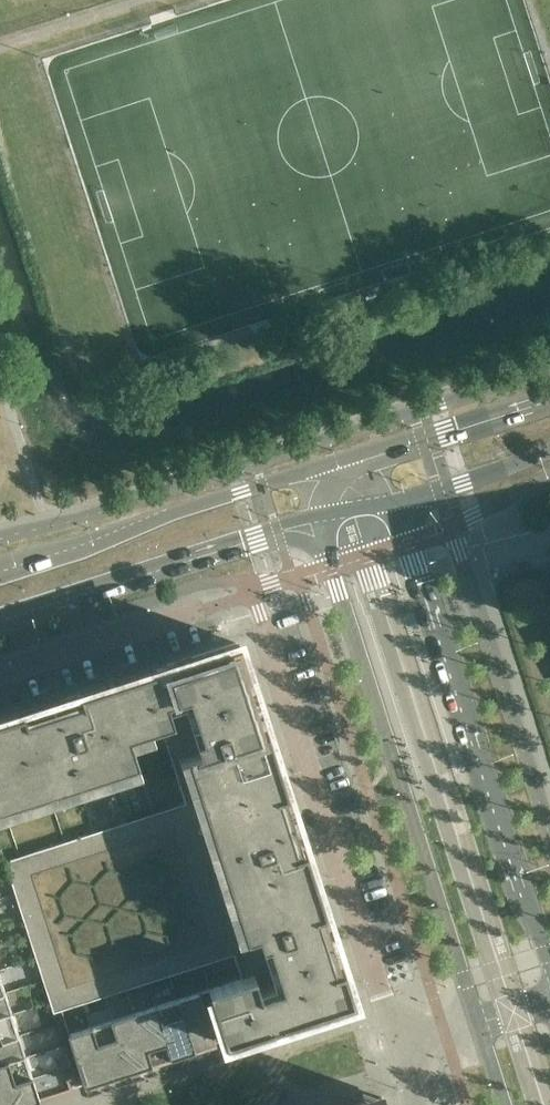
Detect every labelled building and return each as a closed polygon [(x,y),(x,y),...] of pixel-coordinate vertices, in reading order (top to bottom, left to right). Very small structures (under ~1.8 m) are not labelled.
[(83,1087),(87,1098),(87,1099),(88,1099),(89,1099),(221,1057),(222,1056),(223,1055),(223,1054),(219,1044),(224,1042),(227,1053),(228,1053),(229,1054),(230,1054),(276,1039),(277,1039),(277,1038),(278,1037),(278,1036),(274,1026),(352,1001),(353,1000),(353,999),(353,998),(238,641),(238,640),(237,640),(236,639),(235,640),(0,716),(0,1104),(28,1104),(83,1087)] [(382,1097),(356,1104),(385,1104),(382,1097)]
